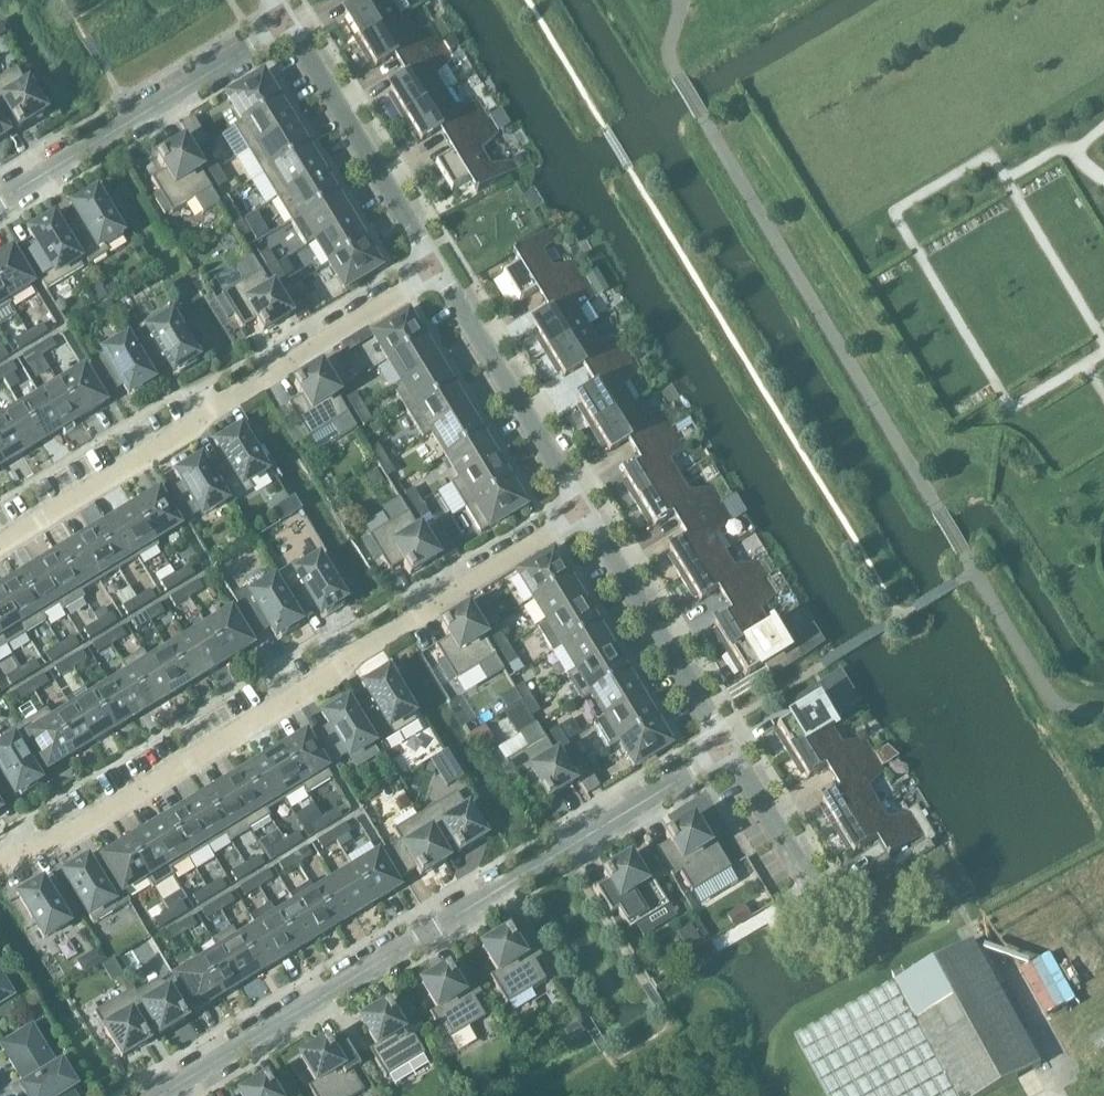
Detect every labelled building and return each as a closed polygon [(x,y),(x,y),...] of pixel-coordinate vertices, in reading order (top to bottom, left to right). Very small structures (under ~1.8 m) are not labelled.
[(363,4),(345,15),(349,22),(346,23),(356,43),(356,44),(400,18),(391,4),(394,0),(360,0),(363,4)] [(400,18),(356,44),(357,44),(370,62),(372,60),(376,67),(394,56),(401,68),(442,43),(432,26),(408,33),(400,18)] [(442,43),(401,68),(408,79),(390,90),(394,96),(392,98),(402,117),(401,117),(402,118),(451,89),(444,92),(436,78),(453,61),(442,43)] [(3,130),(14,123),(18,130),(44,114),(29,89),(17,68),(0,79),(0,127),(2,130),(3,130)] [(228,97),(242,120),(243,121),(278,100),(263,75),(228,97)] [(356,85),(362,99),(386,90),(381,76),(356,85)] [(418,135),(422,142),(440,131),(447,142),(487,118),(477,101),(461,106),(451,89),(402,118),(402,119),(403,119),(416,137),(418,135)] [(278,100),(243,121),(242,120),(233,126),(248,151),(292,124),(278,100)] [(181,125),(196,150),(209,143),(194,118),(181,125)] [(487,118),(447,142),(454,154),(436,165),(452,191),(470,181),(477,193),(518,168),(513,160),(490,167),(481,153),(498,135),(487,118)] [(292,124),(248,151),(263,174),(307,148),(292,124)] [(204,213),(219,203),(220,203),(184,143),(158,159),(163,168),(164,167),(166,171),(152,179),(160,194),(155,197),(165,215),(171,211),(172,214),(196,199),(204,213)] [(277,198),(321,171),(307,148),(263,174),(277,198)] [(210,174),(219,168),(211,154),(202,160),(210,174)] [(219,168),(210,174),(219,188),(228,182),(219,168)] [(277,198),(292,222),(336,195),(321,171),(277,198)] [(68,229),(90,265),(109,252),(105,245),(122,234),(116,224),(118,223),(112,212),(109,213),(94,189),(70,203),(81,221),(68,229)] [(292,222),(306,246),(315,240),(350,219),(336,195),(292,222)] [(234,225),(242,220),(233,206),(225,211),(234,225)] [(25,255),(47,290),(84,268),(52,215),(28,229),(39,247),(25,255)] [(330,264),(365,243),(350,219),(315,240),(330,264)] [(242,220),(234,225),(242,239),(250,234),(242,220)] [(543,301),(549,297),(583,276),(574,261),(551,268),(542,253),(559,236),(554,227),(513,252),(520,265),(503,275),(519,302),(537,291),(543,301)] [(365,243),(330,264),(345,289),(380,267),(365,243)] [(268,269),(279,262),(270,248),(259,255),(268,269)] [(0,258),(0,287),(8,299),(9,298),(32,284),(12,251),(0,258)] [(253,257),(237,267),(245,280),(222,295),(223,297),(217,301),(228,318),(234,315),(242,329),(257,320),(259,324),(258,324),(263,333),(289,317),(253,257)] [(279,262),(268,269),(276,283),(287,276),(279,262)] [(596,272),(586,278),(598,296),(607,290),(596,272)] [(551,314),(533,325),(537,332),(535,333),(544,353),(545,354),(588,328),(578,312),(595,295),(583,276),(549,297),(543,301),(551,314)] [(301,282),(282,293),(287,300),(305,289),(301,282)] [(116,283),(106,289),(111,297),(121,291),(116,283)] [(12,304),(9,298),(8,299),(0,287),(0,311),(12,304)] [(308,310),(300,297),(289,304),(297,317),(308,310)] [(135,339),(150,364),(163,355),(174,373),(197,359),(165,306),(141,320),(148,331),(135,339)] [(388,360),(423,339),(408,314),(373,335),(388,360)] [(28,333),(34,342),(48,333),(43,324),(28,333)] [(545,354),(559,372),(561,370),(565,377),(582,366),(589,378),(595,374),(630,353),(620,336),(597,343),(588,328),(545,354)] [(34,342),(28,333),(14,341),(19,350),(34,342)] [(105,386),(118,377),(129,395),(152,381),(125,335),(101,349),(103,353),(90,361),(105,386)] [(37,347),(43,356),(57,348),(52,339),(37,347)] [(388,360),(402,383),(403,384),(437,363),(423,339),(388,360)] [(43,356),(37,347),(23,356),(28,365),(43,356)] [(9,357),(3,348),(0,350),(0,362),(9,357)] [(337,353),(324,361),(341,389),(354,381),(337,353)] [(630,353),(595,374),(589,378),(596,389),(578,400),(582,406),(580,408),(590,427),(590,428),(639,399),(629,382),(640,370),(630,353)] [(4,380),(18,372),(12,362),(0,370),(0,374),(4,380)] [(437,363),(403,384),(402,383),(393,388),(408,413),(452,386),(437,363)] [(321,368),(294,384),(300,393),(300,392),(303,396),(288,404),(309,439),(333,424),(341,438),(357,428),(321,368)] [(60,385),(80,418),(104,403),(84,370),(60,385)] [(60,385),(40,397),(60,429),(80,418),(60,385)] [(452,386),(408,413),(423,438),(432,432),(431,431),(466,410),(452,386)] [(355,412),(364,407),(356,393),(347,398),(355,412)] [(41,441),(60,429),(40,397),(21,408),(41,441)] [(639,399),(590,428),(591,429),(604,447),(606,445),(610,452),(628,441),(635,452),(675,428),(665,411),(642,418),(633,403),(639,399)] [(364,407),(355,412),(364,427),(373,421),(364,407)] [(21,408),(2,420),(22,453),(41,441),(21,408)] [(431,431),(432,432),(446,455),(481,434),(466,410),(431,431)] [(22,453),(2,420),(0,421),(0,460),(3,465),(22,453)] [(212,466),(234,502),(254,490),(249,482),(266,472),(238,427),(215,441),(226,458),(212,466)] [(675,428),(635,452),(642,464),(624,475),(628,481),(626,482),(635,502),(635,503),(678,478),(669,462),(686,445),(675,428)] [(481,434),(446,455),(460,478),(460,479),(495,458),(481,434)] [(379,463),(387,458),(378,444),(370,449),(379,463)] [(172,496),(187,521),(200,513),(203,516),(226,502),(199,457),(175,471),(186,488),(172,496)] [(387,458),(379,463),(387,477),(396,472),(387,458)] [(460,479),(460,478),(451,484),(466,508),(510,481),(495,458),(460,479)] [(635,503),(636,504),(649,521),(651,520),(655,527),(673,516),(680,527),(721,502),(711,485),(687,492),(678,478),(635,503)] [(510,481),(466,508),(481,533),(525,506),(510,481)] [(413,507),(422,502),(414,488),(405,493),(413,507)] [(134,508),(154,540),(156,540),(179,525),(159,493),(134,508)] [(400,499),(384,509),(392,522),(369,537),(370,539),(365,542),(375,560),(381,556),(390,571),(404,562),(406,566),(405,566),(410,575),(436,559),(400,499)] [(422,502),(413,507),(422,521),(431,516),(422,502)] [(721,502),(680,527),(687,539),(669,549),(673,556),(671,557),(681,577),(680,577),(681,578),(730,549),(720,531),(731,519),(721,502)] [(134,508),(115,519),(139,558),(159,545),(156,540),(154,540),(134,508)] [(119,570),(139,558),(115,519),(96,531),(119,570)] [(440,524),(428,531),(444,559),(457,552),(440,524)] [(100,581),(119,570),(96,531),(77,543),(100,581)] [(751,532),(728,545),(736,559),(759,546),(751,532)] [(77,543),(57,555),(81,593),(82,592),(100,581),(77,543)] [(730,549),(681,578),(681,579),(682,579),(695,596),(697,595),(701,601),(719,590),(726,602),(766,577),(756,560),(733,567),(724,553),(730,549)] [(568,578),(553,553),(518,574),(533,599),(568,578)] [(57,555),(38,566),(62,605),(60,606),(64,611),(86,598),(82,592),(81,593),(57,555)] [(297,562),(277,574),(299,610),(312,601),(323,619),(346,605),(319,559),(302,570),(297,562)] [(38,566),(19,578),(42,617),(44,616),(60,606),(62,605),(38,566)] [(175,575),(181,584),(195,575),(190,566),(175,575)] [(181,584),(175,575),(161,583),(167,593),(181,584)] [(766,577),(726,602),(733,613),(715,624),(719,631),(716,632),(726,652),(726,653),(771,626),(771,625),(769,626),(760,612),(777,594),(766,577)] [(42,617),(19,578),(0,590),(27,634),(47,621),(44,616),(42,617)] [(568,578),(533,599),(548,623),(582,601),(568,578)] [(184,589),(190,599),(204,590),(199,581),(184,589)] [(254,631),(267,623),(278,641),(302,626),(274,581),(252,595),(247,587),(232,596),(254,631)] [(190,599),(184,589),(170,598),(175,607),(190,599)] [(27,634),(0,590),(0,634),(7,646),(27,634)] [(137,598),(142,607),(156,599),(151,590),(137,598)] [(484,595),(471,603),(486,628),(499,620),(484,595)] [(142,607),(137,598),(123,607),(128,616),(142,607)] [(553,652),(562,646),(597,625),(582,601),(548,623),(539,628),(553,652)] [(146,613),(151,622),(165,614),(160,604),(146,613)] [(504,670),(468,610),(442,626),(447,635),(448,634),(450,638),(435,646),(444,661),(439,664),(449,682),(455,678),(456,681),(480,666),(488,680),(504,670)] [(207,627),(227,660),(251,645),(232,612),(207,627)] [(98,622),(104,631),(118,622),(112,613),(98,622)] [(151,622),(146,613),(132,622),(137,631),(151,622)] [(104,631),(98,622),(84,630),(90,639),(104,631)] [(576,669),(576,670),(611,649),(597,625),(562,646),(576,669)] [(771,626),(726,653),(727,653),(740,671),(742,669),(746,676),(764,665),(772,678),(804,658),(791,637),(789,638),(780,641),(771,626)] [(207,627),(188,639),(208,672),(227,660),(207,627)] [(107,636),(113,646),(127,637),(121,628),(107,636)] [(501,651),(510,646),(501,632),(492,637),(501,651)] [(113,646),(107,636),(93,645),(98,654),(113,646)] [(60,645),(65,654),(79,646),(74,637),(60,645)] [(188,639),(168,650),(188,683),(208,672),(188,639)] [(65,654),(60,645),(46,654),(51,663),(65,654)] [(510,646),(501,651),(509,665),(518,660),(510,646)] [(611,649),(576,670),(576,669),(567,675),(583,701),(592,695),(591,694),(626,673),(611,649)] [(130,674),(150,707),(169,695),(149,662),(150,662),(143,650),(122,663),(129,675),(130,674)] [(168,650),(150,662),(149,662),(169,695),(188,683),(168,650)] [(69,660),(74,669),(88,660),(83,651),(69,660)] [(21,669),(26,678),(41,669),(35,660),(21,669)] [(74,669),(69,660),(55,668),(60,677),(74,669)] [(26,678),(21,669),(7,677),(12,686),(26,678)] [(362,712),(383,748),(420,726),(388,672),(364,687),(375,704),(362,712)] [(591,694),(592,695),(605,718),(640,696),(626,673),(591,694)] [(111,686),(131,718),(150,707),(130,674),(129,675),(111,686)] [(30,683),(35,693),(50,684),(44,675),(30,683)] [(0,681),(0,688),(2,692),(12,686),(7,677),(0,681)] [(35,693),(30,683),(15,692),(21,701),(35,693)] [(515,688),(516,690),(524,702),(532,697),(524,683),(515,688)] [(788,755),(834,729),(824,713),(830,705),(832,705),(819,684),(787,703),(795,716),(777,726),(781,733),(778,734),(788,754),(788,755)] [(91,697),(111,730),(131,718),(111,686),(91,697)] [(609,748),(620,741),(655,720),(640,696),(605,718),(594,725),(609,748)] [(92,742),(111,730),(91,697),(72,709),(92,742)] [(532,697),(524,702),(532,716),(541,711),(532,697)] [(319,739),(334,763),(347,755),(349,759),(373,744),(345,699),(322,713),(332,731),(319,739)] [(524,702),(505,714),(518,736),(521,734),(537,725),(532,716),(524,702)] [(44,759),(43,760),(48,769),(73,754),(53,721),(54,720),(47,709),(22,724),(44,759)] [(54,720),(53,721),(73,754),(92,742),(72,709),(54,720)] [(571,719),(559,727),(567,740),(580,732),(571,719)] [(670,745),(655,720),(620,741),(635,766),(670,745)] [(31,767),(43,760),(44,759),(22,724),(3,736),(7,743),(0,748),(0,770),(18,799),(41,785),(31,767)] [(573,784),(537,725),(521,734),(529,747),(505,762),(507,764),(501,768),(512,785),(518,782),(526,796),(541,787),(543,791),(542,791),(547,800),(573,784)] [(558,747),(567,741),(559,727),(550,733),(558,747)] [(834,729),(788,755),(789,756),(802,773),(804,772),(808,778),(826,768),(833,779),(873,754),(863,737),(840,744),(832,730),(834,729)] [(305,788),(303,789),(307,795),(333,779),(306,735),(281,750),(305,788)] [(567,741),(558,747),(567,761),(576,755),(567,741)] [(394,765),(401,777),(437,755),(430,743),(394,765)] [(285,800),(303,789),(305,788),(281,750),(262,761),(285,800)] [(873,754),(833,779),(840,790),(822,801),(826,808),(824,809),(834,829),(833,829),(834,830),(877,804),(867,789),(884,771),(873,754)] [(266,811),(267,811),(285,800),(262,761),(243,773),(266,811)] [(585,763),(573,770),(588,795),(600,787),(585,763)] [(460,768),(443,778),(448,787),(465,776),(460,768)] [(224,785),(250,829),(271,816),(267,811),(266,811),(243,773),(224,785)] [(204,797),(228,835),(226,836),(230,841),(250,829),(224,785),(204,797)] [(387,787),(375,793),(383,809),(396,803),(387,787)] [(419,816),(442,854),(443,854),(454,847),(458,854),(484,838),(469,814),(470,813),(457,793),(419,816)] [(226,836),(228,835),(204,797),(185,808),(208,847),(226,836)] [(877,804),(834,830),(834,831),(835,830),(848,848),(850,847),(854,853),(872,842),(881,858),(887,854),(888,856),(923,835),(909,812),(886,819),(877,804)] [(185,808),(166,820),(189,858),(208,847),(185,808)] [(323,817),(328,826),(342,818),(337,809),(323,817)] [(443,854),(442,854),(419,816),(394,831),(400,840),(386,849),(404,878),(417,870),(421,877),(447,861),(443,854)] [(328,826),(323,817),(308,826),(314,835),(328,826)] [(166,820),(147,832),(170,870),(171,869),(189,858),(166,820)] [(731,868),(714,840),(707,844),(692,820),(666,836),(669,841),(655,849),(673,878),(680,873),(692,892),(731,868)] [(332,832),(337,841),(348,834),(351,832),(346,823),(332,832)] [(128,843),(147,876),(146,877),(153,888),(175,875),(171,869),(170,870),(147,832),(128,843)] [(284,841),(289,850),(303,841),(298,832),(284,841)] [(337,841),(332,832),(317,841),(323,850),(337,841)] [(348,834),(337,841),(341,847),(352,841),(348,834)] [(289,850),(284,841),(270,849),(275,859),(289,850)] [(929,841),(917,848),(922,856),(933,848),(929,841)] [(146,877),(147,876),(128,843),(103,859),(108,867),(109,866),(124,891),(146,877)] [(293,856),(298,865),(312,856),(307,847),(293,856)] [(399,887),(379,854),(354,869),(374,902),(399,887)] [(893,863),(888,856),(887,854),(881,858),(874,862),(875,864),(876,864),(880,871),(893,863)] [(245,864),(251,874),(265,865),(259,856),(245,864)] [(298,865),(293,856),(279,864),(284,873),(298,865)] [(123,891),(124,891),(109,866),(108,867),(96,874),(85,857),(62,871),(94,924),(130,902),(123,891)] [(593,887),(610,916),(618,911),(621,916),(627,926),(629,930),(668,907),(651,878),(644,883),(630,859),(604,875),(606,879),(593,887)] [(251,874),(245,864),(231,873),(237,882),(251,874)] [(374,902),(354,869),(335,881),(355,914),(374,902)] [(254,879),(260,888),(274,880),(268,871),(254,879)] [(40,879),(17,893),(44,939),(68,925),(66,921),(79,913),(64,889),(51,897),(40,879)] [(207,888),(212,897),(226,888),(221,879),(207,888)] [(260,888),(254,879),(240,888),(246,897),(260,888)] [(355,914),(335,881),(315,893),(335,926),(355,914)] [(212,897),(207,888),(193,896),(198,905),(212,897)] [(296,904),(316,937),(335,926),(315,893),(296,904)] [(216,903),(221,912),(235,903),(230,894),(216,903)] [(168,911),(174,920),(188,912),(182,903),(168,911)] [(221,912),(216,903),(202,911),(207,920),(221,912)] [(277,916),(278,915),(271,904),(250,917),(257,928),(258,928),(278,961),(297,949),(277,916)] [(296,904),(278,915),(277,916),(297,949),(316,937),(296,904)] [(744,906),(727,916),(734,929),(752,918),(744,906)] [(174,920),(168,911),(154,920),(159,929),(174,920)] [(621,916),(614,921),(620,930),(627,926),(621,916)] [(177,926),(183,935),(197,927),(191,917),(177,926)] [(698,920),(690,925),(691,927),(699,942),(702,946),(711,941),(698,920)] [(183,935),(177,926),(163,935),(168,944),(183,935)] [(238,939),(239,939),(232,928),(211,940),(218,952),(219,951),(239,984),(258,972),(238,939)] [(257,928),(239,939),(238,939),(258,972),(278,961),(258,928),(257,928)] [(542,957),(525,929),(511,937),(509,932),(483,948),(497,972),(490,976),(507,1005),(546,981),(535,962),(542,957)] [(1042,1065),(974,941),(896,984),(958,1095),(985,1095),(1042,1065)] [(100,949),(93,953),(92,960),(96,967),(107,960),(100,949)] [(219,951),(218,952),(200,963),(220,996),(239,984),(219,951)] [(193,1006),(192,1006),(195,1011),(220,996),(200,963),(176,977),(193,1006)] [(430,1013),(447,1041),(486,1018),(474,999),(482,994),(464,965),(451,974),(448,969),(422,985),(437,1009),(430,1013)] [(9,986),(8,985),(6,986),(0,977),(0,991),(9,986)] [(181,1013),(192,1006),(193,1006),(176,977),(163,985),(160,979),(136,994),(135,994),(156,1028),(155,1029),(159,1036),(186,1020),(181,1013)] [(796,1039),(827,1095),(958,1095),(896,984),(796,1039)] [(144,1036),(155,1029),(156,1028),(135,994),(136,994),(133,989),(94,1013),(107,1034),(122,1059),(148,1043),(144,1036)] [(206,1033),(198,1036),(201,1045),(222,1037),(216,1023),(227,1019),(220,1001),(197,1010),(206,1033)] [(369,1050),(386,1078),(425,1055),(414,1036),(421,1031),(404,1002),(390,1011),(388,1006),(361,1022),(376,1046),(369,1050)] [(578,1024),(565,1032),(571,1041),(584,1033),(578,1024)] [(6,1054),(17,1072),(20,1071),(29,1085),(23,1089),(28,1095),(73,1095),(69,1089),(74,1086),(61,1066),(56,1069),(36,1037),(39,1036),(38,1035),(10,1052),(6,1046),(5,1047),(9,1052),(6,1054)] [(314,1095),(357,1095),(365,1091),(353,1073),(361,1068),(343,1039),(330,1047),(327,1043),(301,1059),(315,1083),(309,1087),(314,1095)] [(283,1076),(269,1084),(266,1080),(240,1095),(295,1095),(283,1076)]
